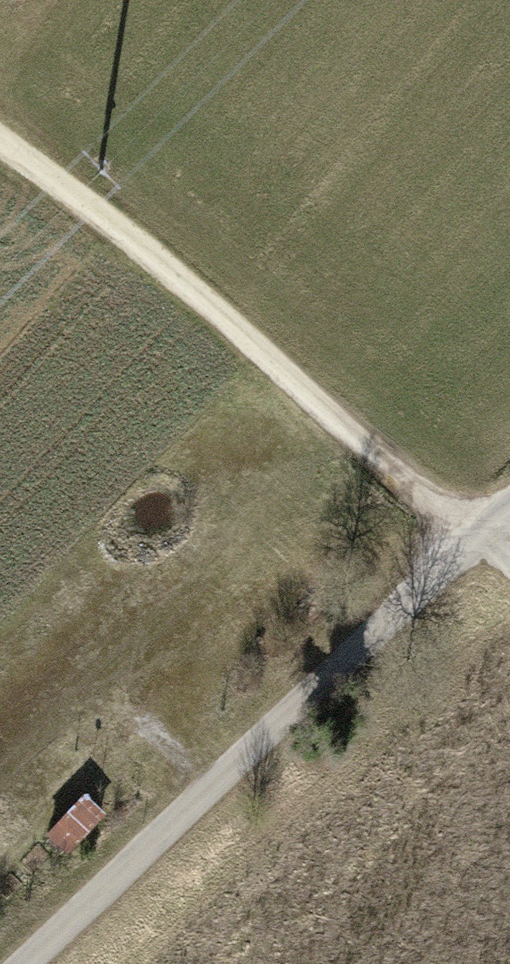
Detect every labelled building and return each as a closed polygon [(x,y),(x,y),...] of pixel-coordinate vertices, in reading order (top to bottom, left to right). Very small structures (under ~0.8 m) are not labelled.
[(102,810),(80,791),(48,829),(69,848),(102,810)]
